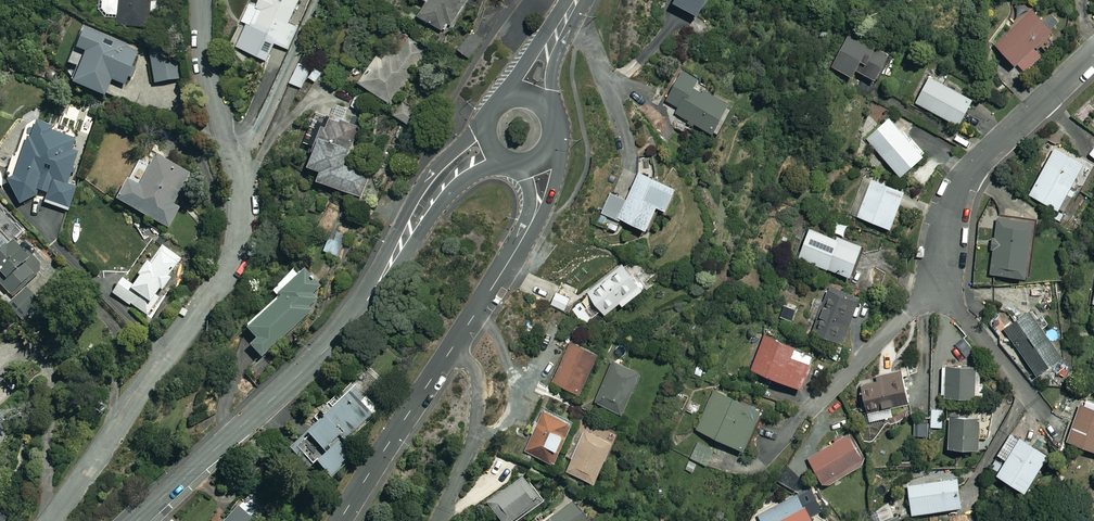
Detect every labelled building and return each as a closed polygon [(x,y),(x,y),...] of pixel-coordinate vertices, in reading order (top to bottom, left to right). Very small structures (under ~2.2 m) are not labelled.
[(106,17),(121,19),(121,27),(152,29),(153,12),(161,13),(161,3),(154,3),(154,0),(107,0),(106,17)] [(261,9),(252,5),(244,25),(253,28),(249,39),(268,46),(269,43),(288,50),(297,27),(292,24),(301,0),(265,0),(261,9)] [(425,2),(430,5),(422,20),(448,34),(467,0),(426,0),(425,2)] [(679,9),(704,23),(716,0),(683,0),(679,9)] [(1055,38),(1035,13),(996,46),(1017,70),(1055,38)] [(429,52),(400,33),(364,87),(393,106),(429,52)] [(128,89),(140,56),(84,35),(71,70),(83,75),(77,90),(107,101),(113,83),(128,89)] [(894,59),(852,37),(834,70),(859,83),(863,76),(880,85),(894,59)] [(180,82),(177,54),(152,57),(155,85),(180,82)] [(313,68),(304,63),(292,84),(302,89),(313,68)] [(739,109),(686,75),(668,103),(681,111),(678,115),(719,142),(739,109)] [(977,105),(931,80),(917,106),(963,131),(977,105)] [(349,170),(362,128),(354,126),(359,111),(339,105),(334,119),(318,114),(307,150),(322,154),(316,174),(327,177),(324,186),(362,198),(369,176),(349,170)] [(422,117),(408,107),(399,119),(413,129),(422,117)] [(927,163),(892,121),(869,141),(904,182),(927,163)] [(8,185),(19,207),(39,200),(41,195),(48,197),(47,203),(71,210),(77,189),(68,187),(78,155),(73,154),(77,141),(37,129),(30,146),(27,145),(15,184),(9,182),(8,185)] [(1087,169),(1056,152),(1031,198),(1062,215),(1087,169)] [(192,177),(158,160),(153,170),(141,163),(119,206),(170,232),(182,208),(177,206),(192,177)] [(681,195),(641,177),(630,203),(613,195),(604,216),(652,237),(662,213),(671,217),(681,195)] [(909,198),(874,184),(859,220),(894,235),(909,198)] [(1037,223),(1000,219),(992,278),(1030,283),(1037,223)] [(43,273),(1,227),(0,228),(0,287),(13,301),(43,273)] [(838,242),(812,231),(800,260),(854,283),(868,252),(839,239),(838,242)] [(347,236),(340,233),(336,242),(332,240),(327,253),(339,257),(347,236)] [(116,295),(151,319),(187,264),(164,249),(137,290),(125,282),(116,295)] [(648,295),(625,265),(588,294),(612,323),(631,308),(648,295)] [(321,290),(305,274),(280,298),(283,301),(249,333),(258,343),(252,350),(263,362),(313,315),(310,312),(319,303),(314,297),(321,290)] [(574,294),(560,288),(552,307),(566,313),(574,294)] [(818,323),(813,336),(848,349),(864,303),(829,291),(825,301),(835,305),(833,312),(828,310),(823,325),(818,323)] [(1067,364),(1032,314),(1006,332),(1041,382),(1067,364)] [(814,358),(766,340),(753,375),(807,396),(817,370),(811,368),(814,358)] [(602,360),(573,346),(555,385),(583,399),(602,360)] [(645,379),(615,365),(597,405),(627,419),(645,379)] [(981,373),(945,372),(944,403),(981,404),(981,373)] [(912,407),(906,374),(878,379),(879,383),(864,386),(871,426),(896,422),(894,411),(912,407)] [(766,416),(716,391),(697,432),(747,456),(766,416)] [(377,414),(356,392),(292,456),(310,474),(318,467),(333,483),(356,461),(342,448),(377,414)] [(1082,409),(1068,446),(1093,456),(1093,414),(1082,409)] [(577,429),(544,414),(526,454),(559,469),(577,429)] [(983,424),(951,424),(951,456),(983,456),(983,424)] [(619,448),(587,433),(568,475),(600,489),(619,448)] [(869,467),(851,437),(811,461),(829,491),(869,467)] [(1052,461),(1012,437),(993,469),(1003,475),(999,481),(1030,499),(1052,461)] [(716,450),(700,443),(692,459),(708,467),(716,450)] [(524,480),(488,507),(498,520),(525,520),(544,506),(524,480)] [(965,513),(962,482),(911,487),(914,519),(965,513)] [(802,495),(760,516),(763,520),(815,520),(802,495)] [(909,516),(902,501),(872,515),(875,520),(899,520),(909,516)] [(573,506),(552,520),(584,520),(573,506)] [(239,510),(229,520),(252,520),(239,510)] [(0,511),(0,520),(7,520),(9,518),(0,511)]
